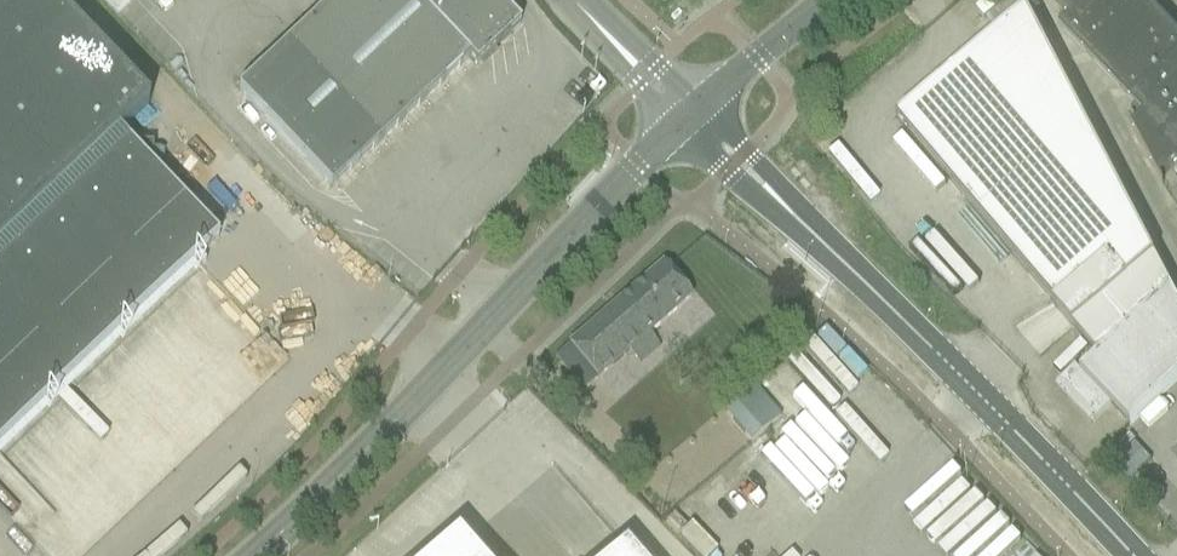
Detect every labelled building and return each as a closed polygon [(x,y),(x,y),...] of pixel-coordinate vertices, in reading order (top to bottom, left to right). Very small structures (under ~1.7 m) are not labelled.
[(194,263),(195,262),(217,240),(145,165),(151,165),(151,164),(162,164),(163,152),(152,151),(152,147),(128,147),(118,136),(148,108),(46,0),(0,0),(0,447),(194,263)] [(115,16),(132,0),(99,0),(115,16)] [(236,93),(330,191),(468,60),(475,68),(485,78),(503,61),(494,50),(519,26),(494,0),(334,0),(236,93)] [(1138,0),(1051,0),(1065,14),(1072,22),(1062,31),(1145,116),(1132,128),(1130,124),(1129,124),(1161,185),(1162,184),(1160,180),(1176,163),(1176,40),(1138,0)] [(1027,14),(896,122),(1052,305),(1053,306),(1071,328),(1072,328),(1153,259),(1027,14)] [(1056,385),(1057,386),(1058,386),(1075,395),(1072,400),(1093,421),(1092,422),(1093,423),(1110,407),(1129,427),(1147,410),(1176,381),(1176,303),(1170,288),(1154,260),(1153,259),(1072,328),(1075,332),(1098,357),(1080,373),(1075,368),(1074,368),(1056,385)] [(555,358),(571,376),(583,390),(628,351),(639,364),(649,355),(651,358),(658,353),(655,350),(658,347),(647,334),(690,297),(662,265),(555,358)] [(191,354),(173,351),(172,360),(175,377),(171,396),(185,399),(189,377),(203,380),(206,392),(186,396),(208,400),(210,393),(216,427),(219,409),(217,409),(264,400),(222,392),(221,396),(216,368),(216,366),(214,354),(214,352),(207,316),(204,334),(207,351),(191,354)] [(754,389),(724,415),(751,445),(780,419),(754,389)] [(1101,453),(1111,464),(1123,453),(1113,442),(1101,453)] [(459,543),(456,539),(436,555),(470,555),(459,543)] [(624,548),(623,549),(615,555),(631,555),(624,548)]
